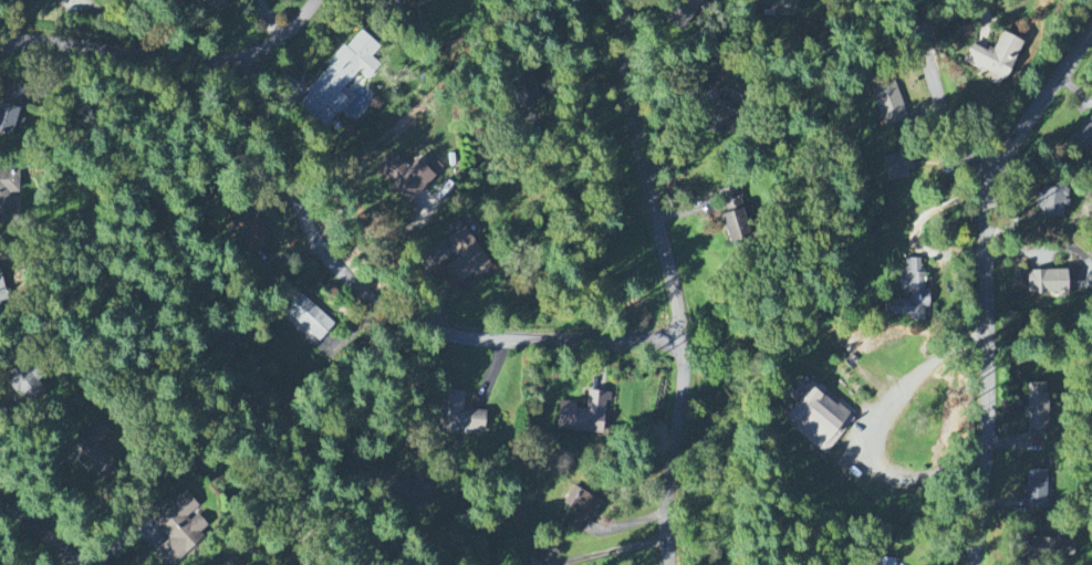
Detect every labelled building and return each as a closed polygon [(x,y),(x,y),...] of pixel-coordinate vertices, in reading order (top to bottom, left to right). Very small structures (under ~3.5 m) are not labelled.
[(227,5),(224,0),(201,0),(209,15),(227,5)] [(662,21),(683,33),(703,0),(674,0),(662,21)] [(791,0),(770,0),(769,11),(791,11),(791,0)] [(380,48),(359,31),(297,106),(325,129),(352,96),(344,89),(358,73),(367,80),(380,65),(372,58),(380,48)] [(1022,42),(1001,33),(993,54),(971,45),(963,63),(992,76),(989,84),(1002,89),(1022,42)] [(683,97),(715,109),(714,113),(727,118),(733,104),(719,99),(725,85),(692,73),(683,97)] [(869,88),(884,128),(908,119),(893,79),(869,88)] [(10,137),(13,128),(20,131),(23,121),(16,119),(26,90),(4,82),(0,94),(0,134),(10,137)] [(523,107),(537,103),(533,89),(519,94),(523,107)] [(1091,146),(1091,116),(1068,139),(1083,155),(1091,146)] [(912,178),(907,153),(881,158),(886,183),(912,178)] [(377,168),(393,185),(390,188),(407,205),(443,170),(427,154),(410,171),(393,154),(377,168)] [(7,220),(8,193),(18,193),(19,172),(0,171),(0,220),(7,220)] [(718,192),(723,215),(720,216),(727,243),(749,237),(736,187),(718,192)] [(1038,218),(1062,218),(1062,208),(1066,208),(1067,188),(1039,187),(1038,218)] [(464,228),(446,239),(459,259),(445,268),(457,287),(481,272),(484,276),(492,271),(464,228)] [(910,301),(884,301),(883,317),(909,317),(909,322),(924,322),(924,310),(928,310),(928,291),(924,291),(924,271),(921,271),(921,261),(902,260),(902,292),(910,292),(910,301)] [(1066,272),(1027,272),(1027,295),(1067,294),(1066,272)] [(283,316),(315,346),(334,325),(302,296),(283,316)] [(38,381),(44,378),(38,368),(31,372),(27,365),(7,378),(27,410),(47,397),(38,381)] [(1048,385),(1027,385),(1027,408),(1022,408),(1022,420),(1028,420),(1028,432),(1047,432),(1048,385)] [(464,410),(465,393),(444,391),(441,435),(457,436),(457,431),(483,433),(485,412),(464,410)] [(611,394),(588,392),(586,411),(575,410),(576,404),(559,402),(556,430),(601,435),(604,402),(610,403),(611,394)] [(831,395),(804,429),(843,459),(870,425),(831,395)] [(96,448),(109,432),(94,420),(73,447),(83,455),(77,463),(100,482),(115,463),(96,448)] [(1046,472),(1026,472),(1026,509),(1052,510),(1052,502),(1046,502),(1046,472)] [(568,508),(561,525),(583,536),(600,501),(572,489),(564,506),(568,508)] [(195,514),(200,510),(185,493),(153,521),(169,541),(154,554),(163,564),(171,564),(210,531),(195,514)] [(1073,543),(1028,537),(1025,558),(1070,564),(1073,543)]
